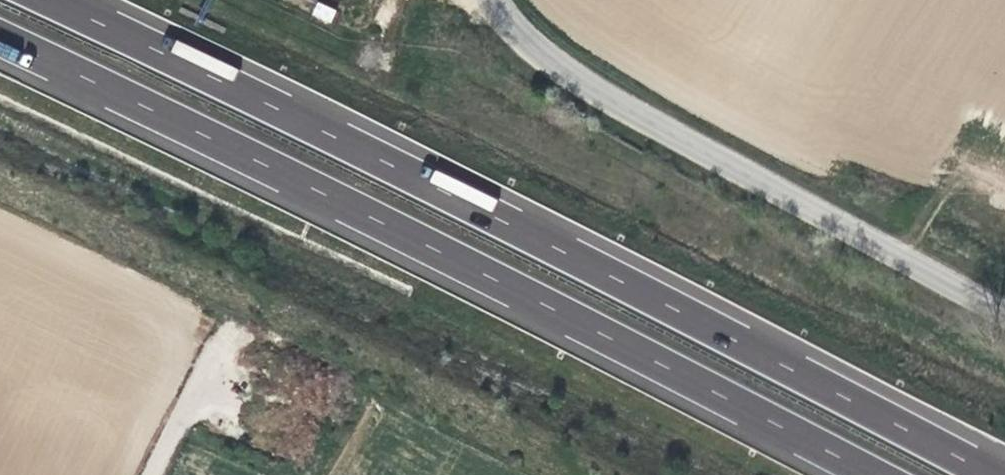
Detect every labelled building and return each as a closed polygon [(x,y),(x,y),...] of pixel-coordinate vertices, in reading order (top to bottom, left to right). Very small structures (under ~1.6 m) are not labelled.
[(311,17),(331,24),(336,9),(316,2),(311,17)]
